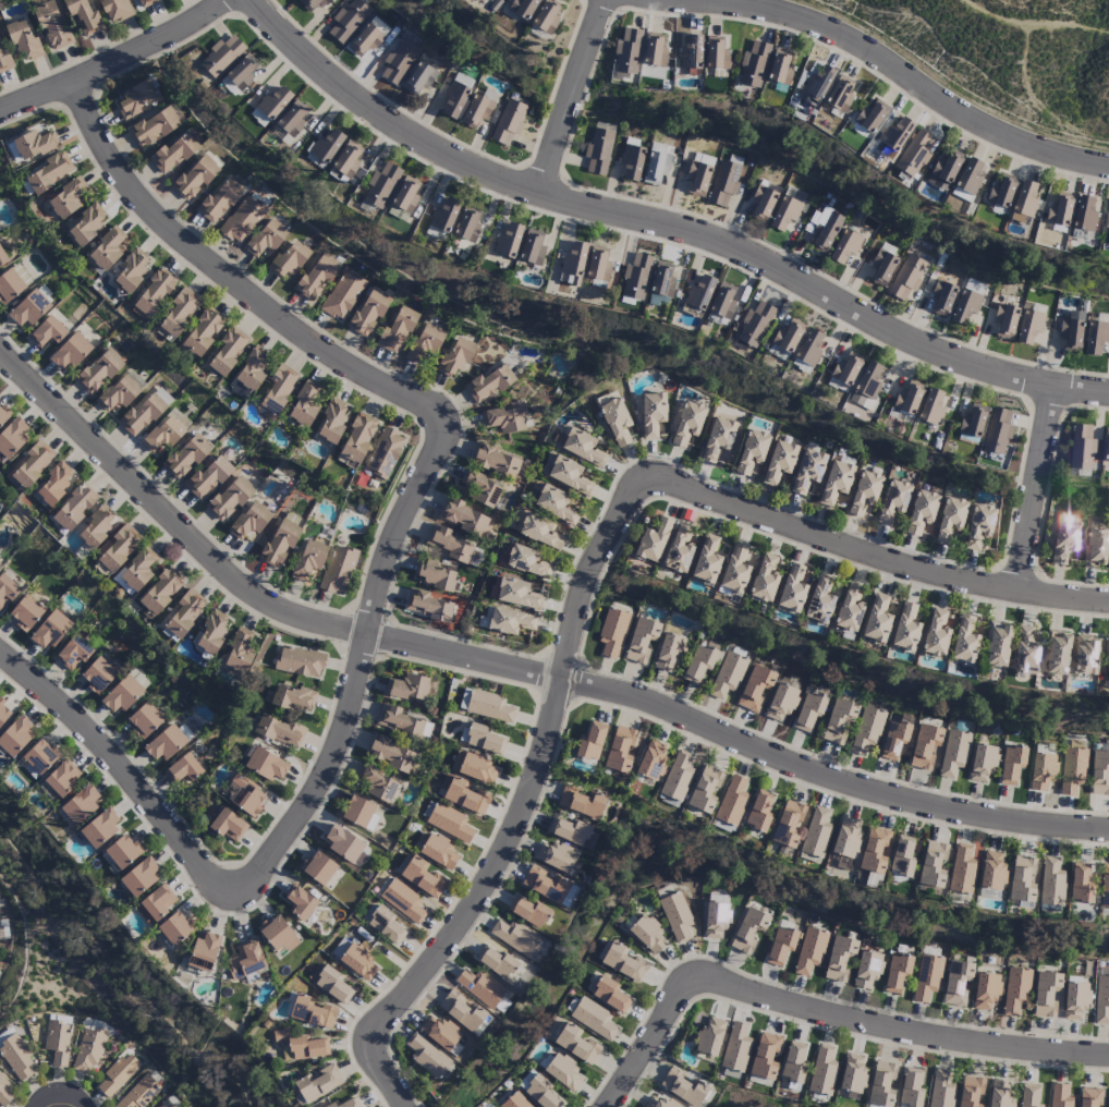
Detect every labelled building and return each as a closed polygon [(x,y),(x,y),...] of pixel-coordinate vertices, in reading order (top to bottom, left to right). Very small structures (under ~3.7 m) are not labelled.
[(70,44),(54,0),(52,0),(33,7),(50,52),(70,44)] [(104,29),(96,10),(90,13),(84,0),(63,0),(81,40),(104,29)] [(125,0),(97,0),(109,26),(132,15),(125,0)] [(161,0),(135,0),(139,10),(161,0)] [(297,1),(309,13),(318,5),(322,9),(331,0),(298,0),(297,1)] [(358,0),(350,0),(332,20),(336,23),(327,32),(341,45),(371,12),(358,0)] [(509,12),(528,21),(538,0),(515,0),(509,12)] [(551,35),(559,19),(555,17),(561,4),(552,0),(543,0),(531,26),(551,35)] [(44,54),(36,37),(32,39),(23,19),(5,27),(21,64),(44,54)] [(385,36),(367,22),(347,48),(360,58),(368,47),(373,52),(385,36)] [(641,29),(620,27),(616,72),(637,74),(641,29)] [(664,68),(667,47),(661,46),(662,34),(647,33),(643,65),(664,68)] [(213,79),(246,48),(233,34),(223,43),(220,40),(197,62),(213,79)] [(702,35),(686,35),(685,49),(679,49),(679,69),(689,69),(689,72),(700,73),(702,35)] [(395,87),(421,50),(402,36),(383,63),(387,65),(380,76),(395,87)] [(722,37),(706,37),(705,70),(728,70),(728,49),(722,49),(722,37)] [(770,45),(752,40),(748,55),(744,53),(736,83),(759,89),(770,45)] [(11,69),(0,41),(0,73),(11,69)] [(789,85),(792,66),(788,65),(791,53),(773,49),(767,81),(789,85)] [(254,79),(249,74),(259,66),(248,54),(225,75),(240,92),(254,79)] [(438,73),(419,61),(402,88),(416,96),(423,85),(428,89),(438,73)] [(817,78),(809,73),(799,90),(818,101),(835,72),(824,65),(817,78)] [(844,113),(853,96),(848,93),(854,82),(839,74),(824,104),(844,113)] [(220,81),(231,97),(237,93),(227,77),(220,81)] [(441,113),(455,120),(470,89),(451,80),(442,98),(447,100),(441,113)] [(124,121),(141,112),(139,107),(157,97),(148,81),(112,100),(124,121)] [(293,96),(279,83),(255,108),(269,121),(293,96)] [(497,95),(484,90),(482,96),(473,93),(460,124),(475,130),(480,118),(487,121),(497,95)] [(526,105),(504,98),(491,140),(508,145),(511,134),(519,137),(523,123),(521,123),(526,105)] [(890,109),(876,99),(869,109),(864,105),(852,122),(871,135),(890,109)] [(305,125),(300,120),(308,111),(297,100),(275,124),(292,139),(305,125)] [(180,125),(168,105),(128,130),(140,150),(180,125)] [(877,141),(895,153),(914,124),(901,116),(893,128),(888,124),(877,141)] [(604,176),(614,132),(591,127),(585,157),(589,158),(586,172),(604,176)] [(325,165),(345,137),(333,128),(324,140),(320,136),(308,152),(325,165)] [(894,166),(913,178),(936,140),(917,128),(894,166)] [(38,137),(34,129),(12,141),(23,163),(59,145),(52,131),(38,137)] [(199,147),(185,131),(149,161),(163,177),(199,147)] [(332,170),(352,179),(360,162),(357,161),(363,148),(346,140),(332,170)] [(637,182),(644,149),(624,144),(619,164),(625,165),(622,179),(637,182)] [(944,159),(937,156),(926,182),(947,191),(962,156),(948,149),(944,159)] [(26,176),(33,192),(74,174),(64,152),(45,160),(48,166),(26,176)] [(172,190),(190,203),(218,166),(200,152),(172,190)] [(670,154),(647,152),(644,183),(659,184),(660,174),(668,174),(670,154)] [(686,179),(690,180),(687,194),(704,198),(713,158),(692,153),(686,179)] [(954,187),(973,196),(982,179),(977,177),(983,163),(969,156),(954,187)] [(741,166),(719,159),(707,203),(725,208),(729,195),(733,196),(741,166)] [(360,200),(381,210),(402,171),(385,162),(379,174),(375,172),(360,200)] [(1006,210),(1018,179),(1002,173),(997,186),(992,184),(985,202),(1006,210)] [(82,207),(76,197),(87,190),(79,176),(57,189),(60,193),(47,201),(59,220),(82,207)] [(216,226),(241,187),(226,177),(212,199),(205,195),(194,212),(216,226)] [(406,222),(417,197),(413,196),(418,185),(402,178),(387,213),(406,222)] [(1037,183),(1020,180),(1012,222),(1030,225),(1035,200),(1034,199),(1037,183)] [(755,205),(749,217),(764,223),(777,193),(757,184),(749,202),(755,205)] [(238,246),(267,209),(246,194),(218,231),(238,246)] [(783,233),(788,220),(794,222),(802,204),(782,195),(769,227),(783,233)] [(1072,229),(1094,233),(1097,212),(1091,211),(1093,198),(1078,195),(1072,229)] [(435,208),(427,226),(447,234),(461,203),(447,197),(441,210),(435,208)] [(1054,205),(1049,203),(1044,221),(1066,226),(1072,201),(1056,197),(1054,205)] [(83,220),(67,232),(78,245),(109,220),(94,202),(78,215),(83,220)] [(475,224),(479,215),(464,208),(453,235),(473,244),(481,226),(475,224)] [(812,211),(804,231),(811,234),(807,245),(828,252),(841,216),(828,211),(826,216),(812,211)] [(265,247),(273,252),(288,231),(269,217),(245,250),(256,259),(265,247)] [(504,236),(497,234),(493,254),(514,258),(522,225),(507,222),(504,236)] [(122,254),(115,248),(123,239),(111,228),(87,254),(105,272),(122,254)] [(540,267),(546,247),(540,245),(543,233),(527,228),(517,261),(540,267)] [(828,258),(841,265),(847,255),(853,258),(863,238),(844,228),(828,258)] [(267,270),(284,283),(309,251),(292,238),(267,270)] [(579,286),(586,244),(572,241),(569,255),(563,254),(558,283),(579,286)] [(608,282),(611,262),(606,261),(608,248),(590,246),(585,279),(608,282)] [(125,266),(113,283),(128,294),(152,261),(134,247),(122,264),(125,266)] [(868,280),(882,288),(898,259),(878,248),(869,265),(875,268),(868,280)] [(313,303),(340,264),(321,251),(294,291),(313,303)] [(643,300),(653,257),(634,253),(631,266),(626,265),(619,295),(643,300)] [(887,293),(903,301),(909,290),(915,292),(921,280),(918,279),(926,263),(907,253),(887,293)] [(671,297),(675,264),(654,262),(651,295),(671,297)] [(12,267),(22,282),(28,278),(18,263),(12,267)] [(4,305),(26,287),(10,268),(0,276),(0,301),(4,305)] [(149,320),(177,281),(159,268),(131,307),(149,320)] [(320,309),(342,321),(364,283),(342,270),(320,309)] [(696,288),(690,285),(682,303),(702,312),(716,280),(702,274),(696,288)] [(931,313),(947,318),(956,286),(936,280),(930,297),(935,299),(931,313)] [(731,300),(735,286),(718,282),(710,315),(730,320),(735,301),(731,300)] [(201,299),(183,287),(156,327),(174,339),(201,299)] [(390,298),(371,287),(347,328),(366,339),(390,298)] [(50,304),(34,289),(7,315),(22,331),(50,304)] [(971,312),(975,314),(983,297),(963,289),(950,320),(965,327),(971,312)] [(774,308),(758,301),(753,313),(747,310),(741,322),(743,322),(735,340),(756,349),(774,308)] [(993,322),(998,322),(995,337),(1012,340),(1018,308),(997,304),(993,322)] [(419,315),(398,305),(378,347),(394,355),(405,332),(409,334),(419,315)] [(211,338),(224,321),(207,309),(180,344),(198,359),(213,340),(211,338)] [(1030,347),(1035,333),(1039,334),(1045,315),(1025,309),(1015,342),(1030,347)] [(1063,350),(1079,352),(1084,312),(1069,310),(1068,319),(1060,318),(1058,338),(1064,339),(1063,350)] [(56,344),(68,332),(49,315),(27,338),(39,349),(49,338),(56,344)] [(785,329),(778,326),(770,344),(792,353),(804,325),(789,319),(785,329)] [(1106,322),(1087,321),(1086,355),(1104,356),(1106,322)] [(406,359),(421,365),(428,350),(436,353),(445,332),(422,322),(406,359)] [(223,378),(236,361),(234,359),(249,339),(232,325),(219,340),(223,344),(206,365),(223,378)] [(823,335),(809,328),(791,366),(810,375),(822,349),(818,347),(823,335)] [(48,359),(61,371),(67,364),(73,369),(93,348),(75,331),(48,359)] [(476,346),(457,337),(448,355),(443,353),(434,370),(453,380),(462,361),(467,363),(476,346)] [(265,370),(260,367),(268,353),(254,344),(233,380),(242,385),(237,394),(248,400),(265,370)] [(766,352),(784,361),(788,354),(771,345),(766,352)] [(109,380),(125,363),(107,347),(75,381),(90,395),(106,378),(109,380)] [(863,359),(849,351),(843,363),(838,360),(829,377),(848,387),(863,359)] [(885,369),(869,360),(853,390),(870,399),(885,369)] [(299,374),(280,364),(257,406),(275,417),(299,374)] [(475,405),(515,381),(505,364),(481,379),(479,375),(463,385),(475,405)] [(117,402),(123,408),(141,391),(125,373),(95,401),(106,413),(117,402)] [(320,388),(306,380),(285,416),(307,428),(319,406),(312,402),(320,388)] [(923,386),(909,380),(904,392),(898,390),(892,409),(913,416),(923,386)] [(945,392),(927,388),(918,421),(937,426),(945,392)] [(869,409),(873,401),(852,391),(848,400),(869,409)] [(166,405),(153,392),(135,412),(130,408),(116,423),(134,439),(166,405)] [(641,394),(642,440),(656,439),(656,422),(665,422),(665,394),(641,394)] [(314,435),(334,444),(351,407),(331,398),(314,435)] [(631,426),(620,398),(599,406),(616,449),(631,443),(625,428),(631,426)] [(707,408),(686,400),(670,443),(684,449),(689,435),(696,437),(707,408)] [(499,435),(526,430),(521,402),(512,403),(512,407),(481,412),(483,429),(498,426),(499,435)] [(10,416),(0,405),(0,426),(10,416)] [(971,405),(968,415),(962,413),(957,432),(979,438),(986,409),(971,405)] [(981,450),(1003,456),(1011,426),(1007,425),(1011,411),(993,407),(981,450)] [(151,454),(164,440),(171,446),(185,430),(168,414),(140,444),(151,454)] [(358,465),(369,444),(367,444),(377,424),(358,414),(337,455),(358,465)] [(22,435),(29,428),(16,416),(0,433),(0,453),(7,460),(27,439),(22,435)] [(731,454),(737,422),(711,417),(702,460),(727,465),(730,454),(731,454)] [(1068,469),(1089,470),(1091,452),(1095,452),(1096,439),(1090,439),(1091,425),(1071,424),(1068,469)] [(386,479),(406,438),(384,427),(363,468),(386,479)] [(607,455),(592,449),(596,438),(569,427),(560,451),(602,467),(607,455)] [(734,472),(748,477),(753,463),(760,466),(770,436),(749,429),(734,472)] [(162,466),(179,482),(211,447),(195,431),(162,466)] [(57,455),(40,439),(3,477),(20,493),(57,455)] [(762,481),(776,485),(779,472),(790,475),(798,446),(773,439),(762,481)] [(521,460),(477,444),(470,463),(514,479),(521,460)] [(818,484),(827,455),(803,448),(790,492),(804,496),(809,481),(818,484)] [(546,476),(587,497),(593,484),(578,476),(583,467),(557,454),(546,476)] [(199,475),(196,471),(182,485),(200,502),(233,468),(218,455),(199,475)] [(854,465),(829,460),(819,504),(832,507),(836,492),(847,495),(854,465)] [(75,474),(61,462),(33,493),(50,508),(64,492),(61,489),(75,474)] [(503,487),(466,469),(459,483),(472,489),(468,498),(492,509),(503,487)] [(873,506),(883,478),(862,469),(845,513),(860,518),(866,503),(873,506)] [(255,491),(237,474),(205,508),(220,523),(236,506),(238,509),(255,491)] [(890,527),(895,512),(902,514),(912,486),(890,479),(875,522),(890,527)] [(84,516),(82,514),(97,498),(82,483),(50,517),(68,533),(84,516)] [(574,525),(579,514),(564,508),(570,496),(543,484),(533,507),(574,525)] [(939,495),(916,490),(906,533),(919,537),(921,530),(930,533),(939,495)] [(934,540),(945,543),(949,527),(960,530),(968,502),(945,496),(934,540)] [(439,517),(459,525),(458,528),(480,537),(489,516),(446,498),(439,517)] [(249,529),(258,535),(272,513),(253,500),(243,516),(239,513),(227,532),(241,541),(249,529)] [(87,518),(92,522),(77,536),(91,550),(112,529),(107,524),(115,517),(102,504),(87,518)] [(964,549),(979,551),(981,540),(990,541),(996,508),(971,504),(964,549)] [(553,523),(527,512),(517,534),(559,552),(565,538),(549,531),(553,523)] [(654,532),(642,527),(631,554),(655,564),(672,521),(660,516),(654,532)] [(259,559),(278,568),(288,548),(291,550),(302,528),(280,517),(259,559)] [(1077,552),(1079,518),(1054,517),(1053,565),(1066,565),(1066,551),(1077,552)] [(110,536),(115,542),(97,559),(109,572),(143,541),(125,522),(110,536)] [(451,531),(432,523),(423,545),(466,564),(474,546),(449,536),(451,531)] [(694,544),(688,542),(692,528),(676,524),(663,568),(685,575),(694,544)] [(1107,565),(1107,524),(1086,524),(1085,565),(1107,565)] [(689,575),(711,585),(722,558),(713,554),(719,539),(706,533),(689,575)] [(320,571),(328,546),(303,538),(292,578),(306,583),(310,568),(320,571)] [(745,547),(731,543),(720,588),(742,593),(749,566),(741,564),(745,547)] [(357,551),(333,544),(320,589),(344,596),(357,551)] [(539,552),(512,544),(505,567),(548,580),(553,566),(537,561),(539,552)] [(147,569),(157,557),(144,545),(117,575),(136,593),(153,574),(147,569)] [(778,576),(771,574),(777,557),(762,552),(748,596),(770,603),(778,576)] [(419,559),(413,580),(451,591),(457,571),(419,559)] [(805,567),(790,562),(773,606),(796,615),(808,586),(799,583),(805,567)] [(170,600),(168,598),(184,581),(169,567),(136,601),(154,617),(170,600)] [(20,589),(3,572),(0,575),(0,610),(20,589)] [(826,595),(832,578),(817,573),(802,617),(825,625),(835,597),(826,595)] [(528,581),(499,578),(496,604),(541,609),(543,595),(527,593),(528,581)] [(864,603),(857,601),(861,587),(846,582),(836,617),(838,618),(835,627),(855,633),(864,603)] [(157,624),(175,640),(208,605),(191,588),(157,624)] [(427,598),(429,592),(408,588),(403,611),(450,622),(454,604),(427,598)] [(889,597),(873,592),(860,637),(883,644),(892,616),(884,613),(889,597)] [(45,609),(25,594),(7,617),(27,632),(45,609)] [(917,605),(901,601),(891,646),(913,652),(920,624),(913,622),(917,605)] [(487,630),(515,636),(517,628),(534,631),(537,616),(492,607),(487,630)] [(600,655),(615,660),(629,614),(607,607),(597,641),(603,643),(600,655)] [(946,610),(929,607),(921,653),(944,657),(949,630),(943,629),(946,610)] [(29,638),(42,649),(48,643),(53,647),(72,624),(53,608),(29,638)] [(212,656),(227,631),(222,628),(228,618),(212,608),(202,626),(206,628),(195,646),(212,656)] [(978,636),(969,634),(971,616),(958,614),(951,659),(974,662),(978,636)] [(661,625),(637,616),(622,658),(643,665),(651,641),(655,642),(661,625)] [(1005,668),(1011,626),(991,623),(984,665),(1005,668)] [(1032,627),(1019,625),(1011,672),(1034,676),(1039,644),(1030,642),(1032,627)] [(221,664),(244,675),(255,651),(246,647),(253,633),(238,626),(221,664)] [(1043,673),(1065,676),(1071,633),(1049,631),(1043,673)] [(653,667),(670,673),(673,664),(679,665),(687,639),(664,632),(653,667)] [(69,671),(78,660),(82,663),(93,650),(74,634),(53,658),(69,671)] [(1097,675),(1098,637),(1073,636),(1072,675),(1097,675)] [(697,685),(704,669),(710,671),(717,651),(695,643),(682,680),(697,685)] [(324,653),(279,647),(276,672),(321,678),(324,653)] [(748,660),(726,650),(707,694),(722,700),(727,688),(735,691),(748,660)] [(79,676),(97,694),(117,674),(99,656),(79,676)] [(737,706),(757,713),(764,690),(770,691),(776,673),(750,665),(737,706)] [(143,689),(127,673),(100,701),(116,717),(143,689)] [(429,678),(404,673),(402,682),(387,678),(383,694),(424,703),(429,678)] [(270,704),(299,713),(301,706),(311,709),(316,694),(277,682),(270,704)] [(798,690),(778,682),(763,716),(784,725),(798,690)] [(465,712),(511,725),(516,708),(502,704),(504,698),(472,688),(465,712)] [(819,718),(827,700),(806,691),(791,727),(808,734),(815,716),(819,718)] [(858,705),(834,697),(821,739),(841,745),(848,722),(853,723),(858,705)] [(10,711),(2,706),(5,701),(0,698),(0,727),(10,711)] [(164,720),(147,701),(125,720),(142,739),(164,720)] [(401,709),(381,703),(375,726),(419,739),(424,722),(400,715),(401,709)] [(885,712),(861,706),(850,753),(864,756),(867,745),(876,747),(885,712)] [(253,730),(295,751),(306,730),(288,720),(285,725),(262,713),(253,730)] [(10,757),(36,729),(20,714),(0,735),(0,748),(10,757)] [(574,755),(596,762),(607,725),(590,720),(584,742),(579,740),(574,755)] [(890,720),(878,756),(895,762),(901,743),(906,745),(912,727),(890,720)] [(187,741),(171,723),(144,747),(161,764),(187,741)] [(929,771),(935,747),(939,748),(944,729),(918,723),(908,766),(929,771)] [(636,731),(615,725),(603,767),(627,774),(632,756),(630,755),(636,731)] [(937,776),(954,779),(956,766),(964,768),(971,734),(947,729),(937,776)] [(417,753),(372,735),(364,756),(408,774),(417,753)] [(22,768),(32,780),(59,757),(43,738),(21,756),(27,763),(22,768)] [(663,755),(666,745),(647,739),(636,773),(659,781),(667,756),(663,755)] [(998,748),(975,743),(967,780),(986,784),(988,770),(994,771),(998,748)] [(243,767),(269,781),(272,775),(281,780),(289,764),(255,746),(243,767)] [(1026,749),(1003,747),(999,784),(1016,786),(1018,768),(1024,769),(1026,749)] [(449,769),(490,787),(498,770),(489,766),(491,762),(458,748),(449,769)] [(1075,796),(1076,784),(1085,785),(1087,749),(1062,748),(1060,795),(1075,796)] [(680,802),(694,770),(688,767),(693,756),(677,749),(658,792),(680,802)] [(1108,795),(1108,751),(1092,751),(1090,795),(1108,795)] [(163,773),(174,784),(184,776),(190,783),(203,771),(186,752),(163,773)] [(1048,777),(1055,778),(1057,755),(1032,753),(1029,790),(1046,792),(1048,777)] [(60,797),(82,775),(65,758),(43,781),(60,797)] [(399,782),(362,764),(355,777),(369,784),(364,794),(388,804),(399,782)] [(722,772),(701,764),(686,806),(710,814),(716,798),(713,797),(722,772)] [(482,817),(491,796),(475,789),(473,793),(464,789),(467,782),(445,773),(439,787),(446,790),(442,799),(482,817)] [(258,805),(265,795),(236,774),(220,795),(253,819),(262,808),(258,805)] [(713,817),(736,827),(748,796),(742,793),(747,780),(732,774),(713,817)] [(103,800),(88,783),(59,809),(74,825),(103,800)] [(606,797),(589,791),(588,794),(564,785),(557,806),(598,821),(606,797)] [(764,833),(771,816),(766,814),(774,795),(758,789),(743,824),(764,833)] [(338,816),(367,831),(378,808),(349,794),(338,816)] [(793,849),(799,832),(797,831),(805,807),(785,799),(770,841),(793,849)] [(474,831),(462,824),(465,817),(437,802),(426,823),(467,845),(474,831)] [(821,858),(832,827),(825,824),(829,811),(814,805),(798,850),(821,858)] [(91,848),(122,825),(109,807),(78,830),(91,848)] [(208,825),(234,845),(248,827),(222,807),(208,825)] [(547,833),(583,848),(591,827),(573,819),(571,823),(553,817),(547,833)] [(858,821),(838,818),(832,854),(855,858),(860,833),(856,832),(858,821)] [(330,842),(326,848),(352,865),(365,845),(333,823),(324,838),(330,842)] [(890,831),(867,826),(858,870),(882,875),(886,856),(885,856),(890,831)] [(461,850),(427,834),(418,855),(451,871),(461,850)] [(915,839),(897,834),(888,872),(910,878),(914,861),(909,859),(915,839)] [(131,844),(125,835),(104,849),(117,870),(144,853),(136,840),(131,844)] [(568,874),(576,853),(541,840),(533,861),(568,874)] [(942,889),(945,870),(939,869),(941,857),(945,858),(948,845),(926,840),(917,884),(942,889)] [(969,859),(971,846),(956,843),(946,890),(970,895),(977,860),(969,859)] [(338,866),(314,850),(299,870),(323,887),(338,866)] [(1002,891),(1006,865),(1001,864),(1003,854),(984,851),(978,887),(1002,891)] [(132,897),(162,873),(148,855),(118,880),(132,897)] [(399,876),(436,900),(447,883),(426,869),(428,865),(412,855),(399,876)] [(1008,900),(1018,901),(1017,907),(1031,908),(1036,858),(1012,856),(1008,900)] [(1063,905),(1064,872),(1058,872),(1058,857),(1041,857),(1039,905),(1063,905)] [(1069,902),(1092,902),(1092,886),(1088,886),(1089,863),(1071,863),(1069,902)] [(1101,864),(1100,907),(1108,908),(1108,864),(1101,864)] [(416,906),(421,900),(393,878),(379,897),(416,926),(426,914),(416,906)] [(134,907),(149,925),(178,902),(163,883),(134,907)] [(283,897),(292,904),(287,910),(302,923),(318,903),(293,884),(283,897)] [(675,945),(691,939),(686,927),(693,925),(680,892),(658,900),(675,945)] [(533,901),(531,904),(515,895),(506,912),(540,930),(550,910),(533,901)] [(704,939),(721,940),(721,929),(729,930),(729,902),(705,902),(704,939)] [(365,926),(397,946),(406,932),(391,922),(395,916),(378,906),(365,926)] [(770,917),(747,907),(729,946),(747,955),(758,932),(762,934),(770,917)] [(179,910),(157,927),(171,946),(194,930),(179,910)] [(283,945),(288,952),(300,942),(276,913),(256,930),(275,952),(283,945)] [(669,940),(642,914),(627,930),(653,956),(669,940)] [(541,940),(511,920),(507,926),(497,919),(488,932),(527,960),(541,940)] [(792,973),(808,977),(811,965),(818,967),(828,933),(805,926),(792,973)] [(783,967),(785,951),(794,952),(797,931),(773,927),(768,964),(783,967)] [(222,938),(205,931),(202,940),(196,938),(186,966),(208,974),(222,938)] [(380,964),(342,936),(329,954),(367,982),(380,964)] [(857,940),(831,936),(824,979),(845,982),(849,957),(854,958),(857,940)] [(234,946),(238,957),(224,962),(232,982),(244,977),(246,983),(260,979),(258,974),(267,971),(255,938),(234,946)] [(634,956),(635,955),(611,942),(600,964),(639,984),(649,964),(634,956)] [(499,956),(485,944),(474,957),(504,982),(518,964),(502,951),(499,956)] [(870,990),(872,980),(877,981),(884,955),(861,949),(852,986),(870,990)] [(900,995),(904,975),(909,976),(913,959),(891,954),(883,991),(900,995)] [(913,1002),(928,1004),(929,991),(938,992),(943,958),(919,954),(913,1002)] [(344,1005),(353,991),(336,980),(339,975),(319,961),(306,979),(344,1005)] [(973,963),(947,961),(943,1005),(963,1007),(966,981),(972,982),(973,963)] [(1018,1017),(1019,1005),(1026,1006),(1031,970),(1008,967),(1001,1015),(1018,1017)] [(454,981),(491,1012),(495,1007),(502,1012),(508,1004),(501,999),(506,993),(477,970),(472,976),(464,969),(454,981)] [(1001,975),(976,972),(972,1009),(990,1011),(991,999),(998,999),(1001,975)] [(1060,993),(1061,974),(1035,973),(1033,1017),(1053,1018),(1054,992),(1060,993)] [(631,1000),(616,990),(618,986),(602,975),(590,994),(622,1015),(631,1000)] [(1108,1025),(1108,976),(1095,976),(1093,1024),(1108,1025)] [(1063,1020),(1080,1021),(1081,1008),(1088,1009),(1090,984),(1065,982),(1063,1020)] [(470,1007),(449,990),(436,1006),(470,1033),(486,1014),(473,1003),(470,1007)] [(336,1009),(312,1003),(313,998),(295,994),(289,1019),(332,1029),(336,1009)] [(617,1029),(606,1022),(611,1013),(580,996),(568,1019),(610,1042),(617,1029)] [(418,1030),(453,1057),(461,1047),(453,1041),(459,1034),(432,1013),(418,1030)] [(726,1022),(705,1016),(695,1050),(716,1057),(726,1022)] [(719,1066),(742,1073),(752,1039),(745,1037),(748,1025),(732,1020),(719,1066)] [(578,1036),(581,1030),(564,1021),(552,1045),(591,1066),(601,1048),(578,1036)] [(51,1066),(67,1067),(69,1023),(46,1022),(45,1051),(52,1051),(51,1066)] [(107,1033),(83,1026),(71,1069),(86,1073),(88,1065),(97,1067),(107,1033)] [(27,1066),(33,1063),(12,1027),(0,1035),(0,1053),(19,1084),(33,1075),(27,1066)] [(329,1055),(326,1038),(305,1041),(304,1036),(291,1038),(289,1028),(272,1031),(273,1043),(288,1041),(291,1061),(329,1055)] [(437,1079),(451,1062),(414,1031),(400,1048),(437,1079)] [(773,1081),(778,1058),(777,1058),(782,1037),(759,1032),(748,1075),(773,1081)] [(782,1079),(803,1081),(804,1066),(802,1066),(805,1044),(786,1041),(782,1079)] [(828,1096),(838,1062),(830,1060),(834,1048),(819,1043),(805,1089),(828,1096)] [(549,1049),(537,1066),(572,1093),(585,1076),(549,1049)] [(838,1089),(861,1095),(867,1069),(861,1067),(863,1057),(846,1053),(838,1089)] [(141,1065),(129,1054),(124,1060),(121,1058),(94,1086),(108,1099),(141,1065)] [(874,1060),(866,1103),(886,1106),(889,1106),(897,1064),(874,1060)] [(343,1083),(332,1062),(294,1084),(306,1104),(343,1083)] [(692,1106),(697,1106),(709,1088),(690,1076),(689,1078),(670,1067),(658,1087),(692,1106)] [(912,1106),(920,1106),(922,1091),(918,1091),(921,1069),(903,1067),(898,1105),(912,1106)] [(955,1084),(948,1083),(950,1071),(933,1068),(927,1106),(952,1106),(955,1084)] [(547,1089),(550,1086),(531,1069),(516,1085),(540,1106),(559,1106),(562,1103),(547,1089)] [(160,1086),(145,1073),(113,1106),(140,1106),(160,1086)] [(18,1091),(0,1075),(0,1106),(1,1106),(3,1106),(18,1091)] [(962,1076),(957,1106),(982,1106),(975,1106),(977,1095),(982,1095),(984,1079),(962,1076)] [(1015,1083),(992,1079),(987,1106),(1011,1106),(1015,1083)] [(1038,1085),(1021,1084),(1020,1106),(1037,1106),(1038,1085)] [(1073,1097),(1066,1097),(1067,1084),(1050,1084),(1049,1106),(1073,1106),(1073,1097)] [(1096,1106),(1102,1106),(1102,1089),(1079,1089),(1078,1106),(1096,1106)] [(514,1092),(498,1106),(499,1106),(528,1106),(514,1092)] [(653,1092),(644,1106),(677,1106),(653,1092)] [(354,1096),(334,1106),(332,1103),(324,1106),(360,1106),(354,1096)]
